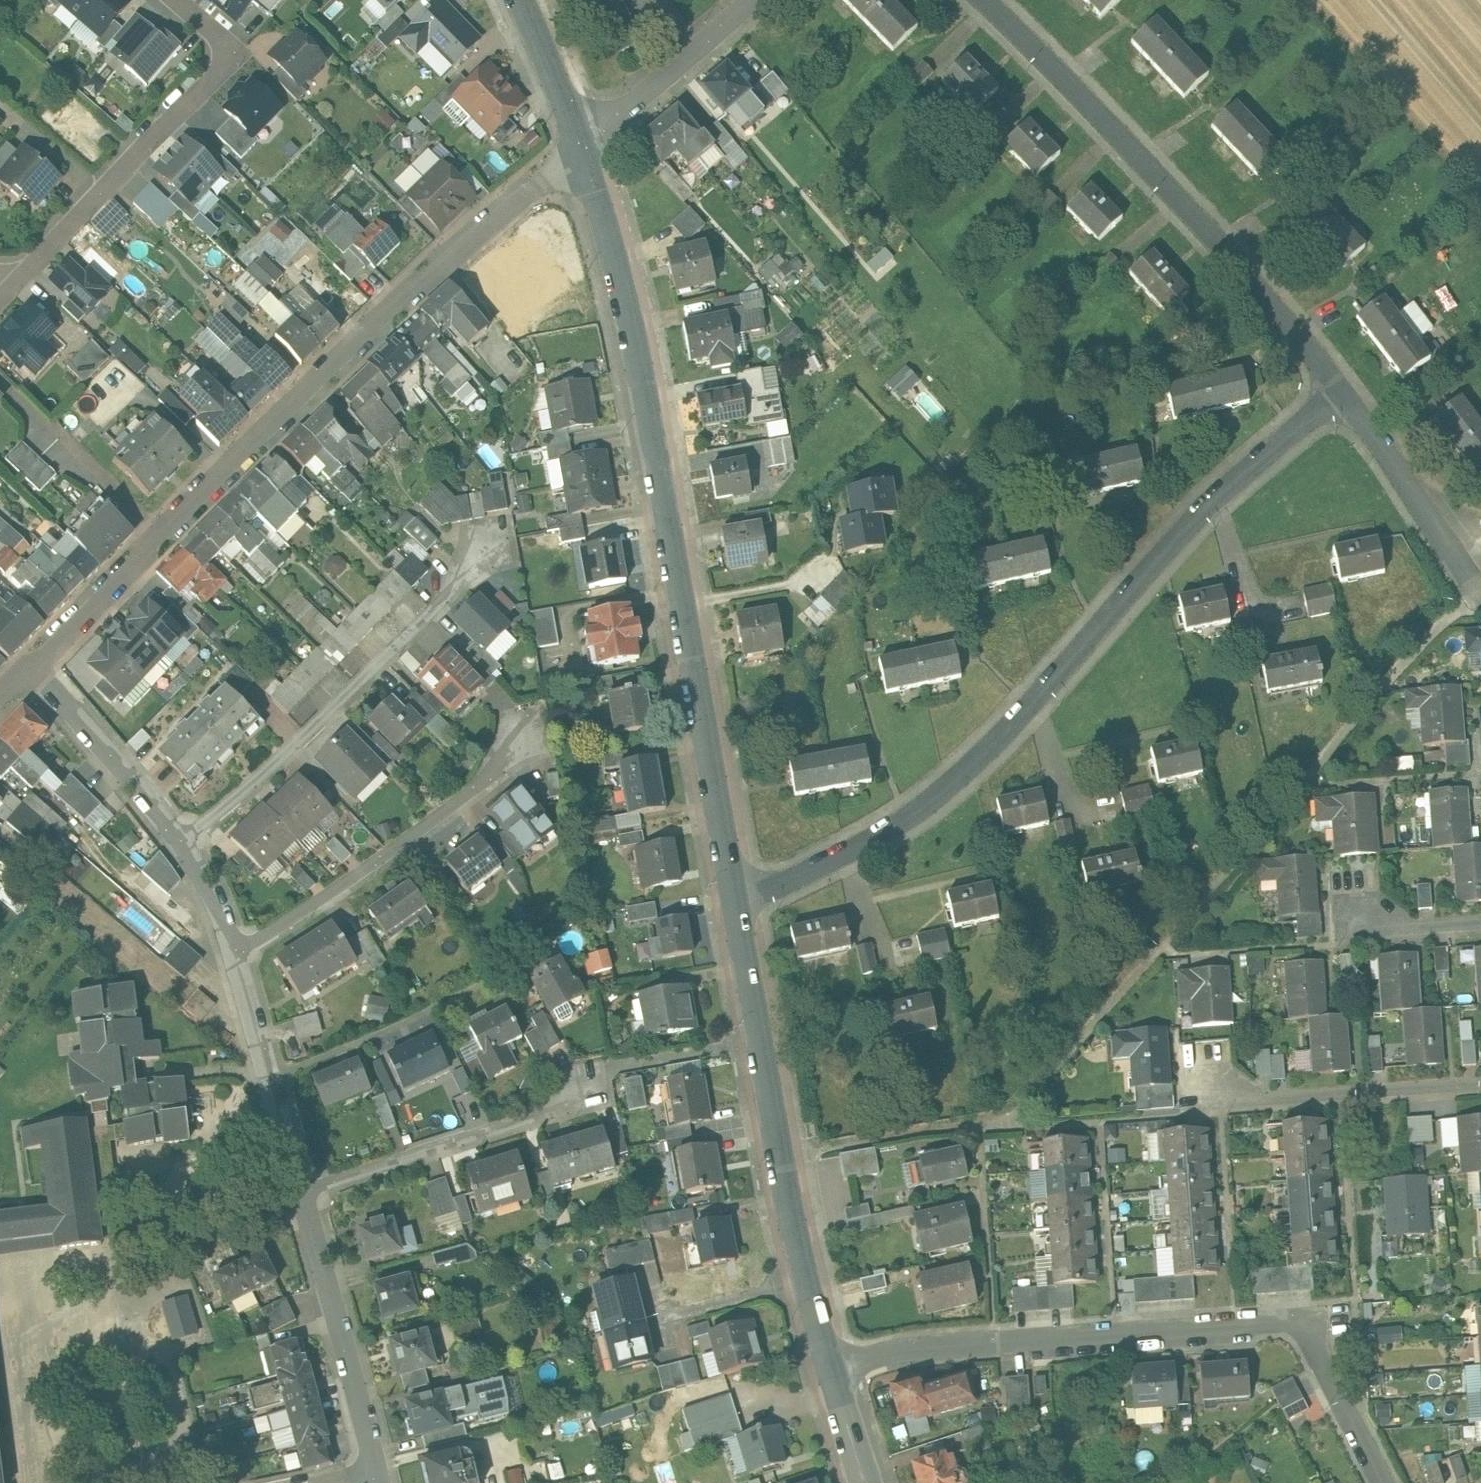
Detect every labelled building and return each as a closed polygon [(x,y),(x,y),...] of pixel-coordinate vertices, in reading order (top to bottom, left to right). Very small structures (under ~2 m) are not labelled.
[(62,2),(82,19),(98,0),(63,0),(62,2)] [(82,19),(101,35),(101,36),(115,20),(130,2),(128,0),(98,0),(82,19)] [(237,19),(253,1),(254,0),(215,0),(237,19)] [(253,1),(268,14),(281,0),(254,0),(253,1)] [(369,3),(382,17),(396,4),(399,0),(373,0),(369,3)] [(428,39),(453,65),(479,40),(440,0),(436,0),(429,7),(428,7),(425,10),(426,10),(413,23),(415,25),(403,38),(416,51),(428,39)] [(621,0),(594,0),(620,51),(642,40),(621,0)] [(889,0),(846,0),(866,22),(889,0)] [(917,26),(892,0),(889,0),(866,22),(893,50),(917,26)] [(1119,0),(1086,0),(1102,17),(1119,0)] [(396,4),(382,17),(377,22),(385,31),(400,17),(404,13),(396,4)] [(123,28),(115,37),(134,53),(153,31),(154,30),(136,14),(123,28)] [(385,31),(378,38),(387,48),(409,26),(400,17),(385,31)] [(1158,69),(1182,46),(1156,18),(1131,42),(1158,69)] [(123,28),(115,20),(101,36),(101,35),(96,41),(105,49),(115,37),(123,28)] [(160,36),(153,31),(134,53),(115,37),(105,49),(147,85),(181,46),(164,31),(160,36)] [(298,33),(272,58),(281,67),(299,86),(300,85),(305,80),(310,80),(319,71),(319,66),(325,61),(298,33)] [(1184,97),(1209,73),(1182,46),(1158,69),(1184,97)] [(998,89),(966,56),(941,79),(973,112),(998,89)] [(923,60),(902,80),(913,91),(933,71),(923,60)] [(469,83),(456,96),(456,97),(474,115),(505,84),(487,66),(469,83)] [(748,91),(726,66),(702,87),(713,100),(709,103),(713,108),(717,105),(724,113),(736,102),(740,106),(738,108),(749,122),(763,110),(747,92),(748,91)] [(299,86),(281,67),(273,76),(298,101),(307,92),(300,85),(299,86)] [(788,90),(772,72),(760,82),(776,100),(788,90)] [(461,75),(435,100),(443,109),(456,97),(456,96),(469,83),(461,75)] [(253,81),(245,89),(243,87),(238,87),(231,95),(231,100),(233,101),(225,110),(232,117),(254,137),(255,136),(282,108),(253,81)] [(505,84),(474,115),(492,134),(508,118),(524,103),(505,84)] [(1238,153),(1262,130),(1236,102),(1212,125),(1238,153)] [(699,134),(677,108),(663,120),(697,159),(714,144),(703,131),(699,134)] [(254,137),(232,117),(216,134),(242,158),(259,140),(255,136),(254,137)] [(508,118),(492,134),(490,135),(499,144),(517,127),(508,118)] [(663,120),(641,139),(662,164),(675,152),(689,167),(697,159),(663,120)] [(732,138),(716,120),(706,129),(721,147),(732,138)] [(1028,121),(1004,144),(1035,176),(1059,153),(1028,121)] [(1264,181),(1289,158),(1262,130),(1238,153),(1264,181)] [(207,159),(185,138),(170,154),(208,190),(222,174),(223,174),(207,159)] [(449,153),(440,144),(431,153),(440,161),(449,153)] [(26,147),(0,177),(0,181),(21,199),(25,194),(36,204),(60,177),(26,147)] [(431,153),(428,149),(411,166),(424,179),(441,162),(440,161),(431,153)] [(239,172),(216,150),(207,159),(223,174),(222,174),(230,182),(239,172)] [(466,170),(449,153),(440,161),(441,162),(457,179),(466,170)] [(208,190),(170,154),(155,170),(177,191),(193,206),(193,205),(208,190)] [(457,179),(441,162),(424,179),(456,212),(473,195),(457,179)] [(424,179),(411,166),(394,182),(406,194),(407,195),(424,179)] [(684,184),(669,166),(659,174),(675,192),(684,184)] [(456,212),(424,179),(407,195),(423,212),(439,229),(456,212)] [(169,200),(152,184),(134,203),(152,220),(159,212),(168,220),(178,209),(169,200)] [(1121,217),(1091,185),(1066,208),(1097,240),(1121,217)] [(382,195),(376,189),(369,195),(376,202),(382,195)] [(1047,189),(1027,209),(1038,220),(1058,200),(1047,189)] [(1314,242),(1339,218),(1312,190),(1288,214),(1314,242)] [(193,206),(177,191),(169,200),(178,209),(192,222),(201,212),(193,205),(193,206)] [(423,212),(407,195),(406,194),(397,203),(414,221),(423,212)] [(127,215),(115,202),(108,210),(120,222),(127,215)] [(688,207),(671,223),(687,240),(704,224),(688,207)] [(106,208),(92,223),(106,236),(120,222),(108,210),(106,208)] [(365,232),(348,216),(326,237),(343,254),(348,249),(364,265),(368,262),(375,268),(388,255),(365,233),(365,232)] [(1341,270),(1365,246),(1339,218),(1314,242),(1341,270)] [(385,227),(378,220),(365,232),(365,233),(388,255),(400,243),(393,236),(396,233),(388,224),(385,227)] [(94,226),(78,241),(85,249),(101,234),(94,226)] [(707,244),(667,253),(675,290),(715,281),(707,244)] [(869,260),(876,270),(895,258),(889,248),(869,260)] [(343,254),(334,264),(352,281),(366,266),(364,265),(348,249),(343,254)] [(1152,251),(1128,273),(1165,313),(1188,291),(1152,251)] [(1110,252),(1089,271),(1099,282),(1120,263),(1110,252)] [(283,274),(263,254),(255,263),(275,282),(283,274)] [(82,274),(69,261),(51,279),(70,298),(88,314),(88,315),(106,296),(105,296),(82,274)] [(113,287),(90,265),(82,274),(105,296),(113,287)] [(271,295),(246,272),(233,285),(233,286),(234,285),(258,307),(257,308),(258,308),(271,295)] [(487,329),(451,286),(421,313),(441,334),(450,326),(468,346),(487,329)] [(280,304),(271,295),(258,308),(258,309),(261,306),(284,330),(276,337),(302,364),(321,347),(295,319),(295,320),(280,304)] [(739,295),(714,300),(716,311),(731,309),(742,307),(739,295)] [(250,315),(231,296),(222,306),(240,325),(250,315)] [(317,305),(306,316),(288,296),(280,304),(295,320),(295,319),(321,347),(340,329),(317,305)] [(1380,348),(1407,327),(1384,297),(1357,318),(1380,348)] [(88,314),(70,298),(62,306),(79,323),(88,314)] [(732,314),(683,324),(690,360),(711,357),(713,366),(731,363),(726,336),(764,329),(760,309),(743,312),(742,307),(731,309),(732,314)] [(28,309),(0,339),(0,345),(21,364),(24,360),(36,371),(52,354),(41,343),(52,332),(28,309)] [(441,334),(421,313),(395,338),(396,338),(416,357),(422,351),(434,340),(441,334)] [(267,352),(261,358),(220,318),(208,331),(208,332),(252,374),(272,394),(290,376),(267,352)] [(791,324),(778,337),(787,347),(800,334),(791,324)] [(1403,379),(1431,358),(1407,327),(1380,348),(1403,379)] [(252,374),(208,332),(199,341),(231,372),(232,370),(240,378),(240,379),(229,390),(252,413),(253,412),(253,413),(272,394),(252,374)] [(137,374),(148,363),(120,338),(110,349),(137,374)] [(396,338),(387,347),(386,347),(378,355),(378,356),(369,365),(370,366),(391,388),(395,393),(403,384),(399,380),(419,361),(416,357),(396,338)] [(460,367),(434,340),(422,351),(430,359),(425,364),(443,383),(460,367)] [(109,358),(93,341),(68,366),(84,383),(109,358)] [(391,388),(370,366),(340,394),(347,402),(347,411),(348,411),(366,430),(380,445),(383,448),(403,429),(393,418),(403,409),(388,390),(391,388)] [(761,368),(736,373),(739,385),(760,381),(763,380),(761,368)] [(1248,402),(1241,369),(1204,378),(1211,411),(1248,402)] [(203,373),(180,397),(202,418),(197,422),(198,422),(197,423),(220,446),(248,417),(226,394),(203,373)] [(1211,411),(1204,378),(1167,386),(1174,419),(1211,411)] [(760,381),(739,385),(739,388),(698,396),(704,428),(744,421),(746,427),(767,423),(765,414),(782,411),(778,389),(766,391),(763,380),(760,381)] [(585,382),(550,388),(557,430),(557,432),(567,430),(593,426),(585,382)] [(195,416),(169,390),(159,399),(186,425),(195,416)] [(1434,418),(1457,448),(1480,430),(1480,424),(1461,397),(1434,418)] [(323,450),(341,431),(333,423),(333,413),(326,406),(304,428),(302,427),(301,428),(323,450)] [(157,417),(114,460),(148,495),(191,452),(157,417)] [(301,428),(283,447),(303,468),(314,457),(326,469),(322,473),(342,493),(354,481),(342,468),(323,450),(301,428)] [(341,431),(323,450),(342,468),(350,460),(360,470),(374,457),(371,453),(380,445),(366,430),(357,439),(348,439),(341,431)] [(557,430),(540,433),(542,448),(546,448),(570,444),(567,430),(557,432),(557,430)] [(1457,448),(1480,479),(1480,478),(1480,430),(1457,448)] [(790,437),(763,441),(768,466),(795,462),(790,437)] [(22,441),(6,459),(14,467),(31,449),(22,441)] [(570,444),(546,448),(549,462),(563,459),(563,458),(572,456),(570,444)] [(1145,480),(1137,447),(1100,456),(1108,489),(1145,480)] [(31,449),(14,467),(23,475),(39,458),(31,449)] [(572,456),(563,458),(563,459),(549,462),(547,462),(552,488),(568,486),(607,479),(602,451),(572,456)] [(296,477),(274,455),(257,473),(277,494),(278,495),(296,512),(300,508),(306,502),(288,485),(296,477)] [(1108,489),(1100,456),(1063,465),(1071,498),(1108,489)] [(39,458),(23,475),(32,483),(48,466),(39,458)] [(746,461),(711,467),(716,497),(751,492),(746,461)] [(48,466),(32,483),(40,491),(57,474),(48,466)] [(277,494),(257,473),(235,494),(257,515),(276,533),(296,512),(278,495),(277,494)] [(607,479),(568,486),(568,489),(566,491),(569,508),(572,510),(572,513),(573,514),(580,513),(612,507),(607,479)] [(886,482),(849,489),(855,519),(842,522),(846,543),(849,542),(851,553),(884,547),(878,515),(895,512),(891,491),(887,492),(886,482)] [(455,497),(440,483),(419,505),(442,527),(445,525),(461,521),(472,519),(468,495),(455,497)] [(504,485),(492,487),(496,511),(508,509),(504,485)] [(492,487),(480,489),(484,513),(496,511),(492,487)] [(480,489),(467,491),(468,495),(472,519),(485,517),(484,513),(480,489)] [(257,515),(235,494),(218,511),(239,531),(239,532),(257,548),(277,568),(284,561),(251,529),(245,526),(257,515)] [(133,532),(100,501),(84,518),(116,549),(133,532)] [(308,516),(300,508),(296,512),(304,520),(308,516)] [(769,510),(745,514),(747,526),(762,524),(771,522),(769,510)] [(239,531),(218,511),(198,532),(219,552),(233,538),(239,532),(239,531)] [(572,513),(545,518),(548,531),(559,529),(583,524),(580,513),(573,514),(572,513)] [(116,549),(84,518),(66,536),(68,538),(68,537),(99,567),(116,549)] [(438,540),(414,519),(404,529),(427,551),(438,540)] [(583,524),(559,529),(561,543),(585,538),(583,524)] [(747,526),(722,530),(728,566),(768,559),(762,524),(747,526)] [(0,538),(0,542),(7,548),(14,540),(5,532),(0,538)] [(219,552),(198,532),(181,548),(203,570),(209,564),(220,553),(219,552)] [(257,548),(239,532),(233,538),(236,543),(249,556),(257,548)] [(68,538),(61,545),(48,534),(41,542),(64,563),(84,582),(85,582),(99,567),(68,537),(68,538)] [(14,540),(7,548),(19,558),(30,546),(18,535),(14,540)] [(1051,570),(1043,538),(1006,546),(1014,579),(1051,570)] [(1376,538),(1332,547),(1340,581),(1383,571),(1376,538)] [(426,552),(412,539),(404,547),(422,564),(430,555),(426,552)] [(5,573),(19,558),(7,548),(0,542),(0,569),(5,573)] [(604,543),(583,547),(590,587),(625,580),(617,542),(604,545),(604,543)] [(1014,579),(1006,546),(969,555),(976,588),(1014,579)] [(181,548),(157,572),(171,585),(179,593),(199,574),(203,570),(181,548)] [(277,568),(257,548),(249,556),(269,576),(277,568)] [(56,572),(39,555),(32,562),(31,561),(28,564),(47,580),(67,600),(85,582),(84,582),(64,563),(56,572)] [(47,580),(28,564),(13,579),(22,589),(29,582),(36,588),(40,588),(29,599),(49,618),(67,600),(47,580)] [(225,580),(209,564),(203,570),(220,586),(225,580)] [(220,586),(203,570),(199,574),(205,579),(194,589),(206,601),(220,587),(220,586)] [(395,571),(376,591),(392,608),(393,608),(412,588),(395,571)] [(862,588),(844,571),(820,596),(835,611),(837,613),(862,588)] [(231,586),(225,580),(220,586),(220,587),(226,592),(231,586)] [(1329,583),(1302,589),(1308,616),(1335,610),(1329,583)] [(190,604),(179,593),(171,585),(163,594),(173,605),(182,612),(190,604)] [(1223,587),(1179,597),(1186,630),(1230,621),(1223,587)] [(392,608),(376,591),(356,612),(373,628),(393,608),(392,608)] [(9,608),(1,601),(4,597),(0,593),(0,617),(27,641),(43,625),(16,600),(9,608)] [(835,611),(820,596),(812,604),(827,619),(835,611)] [(479,598),(455,622),(485,652),(509,628),(479,598)] [(162,616),(149,603),(130,623),(131,624),(132,624),(165,656),(183,637),(183,636),(162,616)] [(182,612),(173,605),(162,616),(183,636),(183,637),(188,642),(200,629),(182,612)] [(630,606),(588,614),(591,631),(584,632),(588,650),(594,649),(597,665),(639,658),(636,640),(641,639),(638,623),(633,624),(630,606)] [(552,608),(531,612),(537,647),(559,643),(552,608)] [(777,611),(737,618),(743,655),(784,647),(777,611)] [(373,628),(356,612),(340,628),(357,645),(373,628)] [(0,617),(0,649),(10,658),(27,641),(0,617)] [(1251,617),(1236,620),(1242,648),(1257,645),(1251,617)] [(165,656),(132,624),(131,624),(110,647),(109,647),(143,679),(152,687),(174,664),(165,656)] [(357,645),(340,628),(332,636),(349,653),(357,645)] [(1466,632),(1468,652),(1480,651),(1480,631),(1466,632)] [(349,653),(332,636),(320,649),(336,665),(337,666),(349,653)] [(961,676),(953,644),(916,652),(923,685),(961,676)] [(143,679),(109,647),(110,647),(108,646),(89,666),(120,695),(124,699),(143,679)] [(318,648),(302,665),(319,682),(336,665),(320,649),(318,648)] [(1316,649),(1263,659),(1269,691),(1322,680),(1316,649)] [(469,673),(448,650),(419,678),(430,690),(447,707),(454,714),(482,687),(483,686),(469,673)] [(923,685),(916,652),(879,660),(886,693),(923,685)] [(254,681),(236,664),(218,683),(224,688),(225,687),(237,698),(254,681)] [(478,664),(469,673),(483,686),(482,687),(485,690),(495,681),(478,664)] [(302,665),(271,697),(289,714),(319,682),(302,665)] [(611,675),(587,680),(590,694),(613,689),(611,675)] [(120,695),(103,679),(95,688),(112,704),(120,695)] [(1458,686),(1404,690),(1406,710),(1422,709),(1424,745),(1445,744),(1445,742),(1462,741),(1458,686)] [(184,723),(175,732),(178,735),(159,753),(190,784),(200,774),(203,777),(244,736),(242,734),(257,719),(237,698),(225,687),(224,688),(210,702),(208,700),(199,709),(201,711),(187,726),(184,723)] [(625,691),(613,693),(618,723),(620,735),(621,735),(650,729),(645,703),(646,702),(644,687),(631,689),(630,688),(624,689),(625,691)] [(447,707),(430,690),(422,698),(439,715),(447,707)] [(439,715),(422,698),(412,708),(428,725),(439,715)] [(404,713),(391,700),(370,721),(396,748),(422,724),(408,710),(404,713)] [(27,752),(48,730),(23,706),(0,730),(0,743),(19,760),(41,781),(53,792),(54,792),(61,785),(60,784),(27,752)] [(618,723),(599,726),(603,744),(622,740),(621,735),(620,735),(618,723)] [(384,753),(360,729),(351,737),(375,762),(384,753)] [(351,737),(342,745),(338,741),(318,761),(355,800),(356,798),(352,794),(379,769),(383,773),(384,772),(375,762),(351,737)] [(1196,740),(1151,750),(1158,783),(1203,773),(1196,740)] [(1462,741),(1445,742),(1445,744),(1445,754),(1469,753),(1468,740),(1462,741)] [(0,743),(0,778),(1,779),(11,769),(19,760),(0,743)] [(871,782),(865,749),(827,756),(833,788),(871,782)] [(628,750),(604,754),(606,768),(619,766),(619,764),(630,762),(628,750)] [(1469,753),(1445,754),(1446,767),(1470,765),(1469,753)] [(833,788),(827,756),(790,762),(796,795),(833,788)] [(630,762),(619,764),(619,766),(624,790),(661,783),(657,757),(630,762)] [(41,781),(19,760),(11,769),(32,788),(41,781)] [(558,772),(546,774),(550,797),(561,795),(558,772)] [(330,791),(313,773),(304,782),(321,799),(330,791)] [(91,793),(71,774),(60,784),(61,785),(54,792),(74,810),(91,793)] [(304,782),(300,777),(283,794),(315,826),(332,810),(321,799),(304,782)] [(661,783),(624,790),(628,814),(628,815),(639,813),(666,809),(661,783)] [(1149,786),(1121,792),(1128,819),(1155,812),(1149,786)] [(554,832),(520,788),(490,811),(505,830),(523,854),(524,855),(554,832)] [(1466,789),(1431,792),(1436,848),(1455,846),(1470,845),(1466,789)] [(1042,791),(998,801),(1005,834),(1049,824),(1042,791)] [(101,804),(91,793),(74,810),(85,820),(101,804)] [(67,824),(32,794),(24,803),(59,833),(67,824)] [(315,826),(283,794),(267,809),(296,839),(299,842),(315,826)] [(1370,796),(1334,799),(1318,801),(1319,819),(1337,818),(1338,837),(1336,837),(1338,855),(1376,852),(1373,820),(1371,820),(1370,796)] [(59,833),(24,803),(7,822),(42,852),(53,840),(59,833)] [(267,809),(264,807),(248,823),(280,855),(296,839),(267,809)] [(628,814),(615,816),(617,829),(641,825),(639,813),(628,815),(628,814)] [(609,815),(579,821),(582,835),(617,829),(615,816),(610,817),(609,815)] [(1069,820),(1055,823),(1062,851),(1076,847),(1069,820)] [(280,855),(248,823),(231,839),(242,850),(259,868),(263,872),(280,855)] [(83,837),(67,824),(59,833),(75,847),(83,837)] [(523,854),(505,830),(495,838),(509,857),(514,862),(523,854)] [(642,832),(618,836),(621,848),(644,844),(642,832)] [(75,847),(59,833),(53,840),(68,854),(75,847)] [(351,855),(334,838),(326,846),(343,863),(351,855)] [(509,857),(495,838),(485,846),(498,865),(509,857)] [(480,840),(447,864),(467,890),(499,865),(498,865),(485,846),(480,840)] [(671,842),(639,848),(647,889),(679,883),(671,842)] [(0,844),(0,862),(3,864),(12,854),(0,844)] [(1455,846),(1459,902),(1480,900),(1480,844),(1470,845),(1455,846)] [(259,868),(242,850),(233,859),(250,876),(259,868)] [(172,867),(160,851),(142,871),(168,895),(181,880),(172,867)] [(1136,852),(1083,863),(1090,895),(1143,883),(1136,852)] [(1313,857),(1257,861),(1257,862),(1258,862),(1260,881),(1261,881),(1261,880),(1279,878),(1281,914),(1280,914),(1280,915),(1296,914),(1316,912),(1316,911),(1312,858),(1313,858),(1313,857)] [(0,862),(0,884),(2,886),(14,873),(3,864),(0,862)] [(316,884),(299,866),(290,875),(307,892),(316,884)] [(409,881),(368,910),(386,935),(427,906),(409,881)] [(992,883),(947,892),(955,926),(999,916),(992,883)] [(1430,884),(1417,885),(1419,909),(1432,908),(1430,884)] [(656,905),(636,909),(638,921),(658,917),(656,905)] [(1316,912),(1296,914),(1297,925),(1321,924),(1320,911),(1316,911),(1316,912)] [(844,916),(791,927),(798,959),(851,947),(844,916)] [(685,917),(657,922),(663,958),(691,954),(685,917)] [(333,924),(277,960),(300,996),(355,961),(356,961),(345,942),(333,924)] [(1321,924),(1297,925),(1298,938),(1322,936),(1321,924)] [(945,928),(917,934),(923,961),(951,955),(945,928)] [(380,952),(367,929),(356,936),(369,958),(380,952)] [(369,958),(356,936),(345,942),(356,961),(355,961),(358,964),(369,958)] [(203,958),(182,940),(164,960),(185,978),(203,958)] [(872,942),(857,946),(864,974),(878,970),(872,942)] [(1447,947),(1434,948),(1436,972),(1448,971),(1447,947)] [(597,972),(616,967),(611,949),(592,954),(597,972)] [(1353,954),(1340,955),(1342,979),(1355,978),(1353,954)] [(1413,954),(1380,956),(1384,1012),(1404,1010),(1417,1009),(1413,954)] [(559,960),(556,962),(555,961),(550,959),(546,962),(544,967),(545,968),(531,976),(551,1012),(554,1011),(559,1020),(563,1021),(572,1016),(573,1013),(568,1004),(584,995),(577,983),(571,982),(559,960)] [(1321,960),(1287,963),(1291,1019),(1310,1017),(1325,1016),(1321,960)] [(1227,967),(1189,970),(1177,971),(1178,991),(1194,990),(1197,1026),(1231,1023),(1227,967)] [(658,975),(632,980),(635,997),(638,996),(643,995),(643,994),(661,990),(658,975)] [(661,990),(643,994),(643,995),(638,996),(643,1021),(633,1023),(637,1043),(652,1040),(652,1037),(659,1036),(660,1038),(666,1037),(666,1034),(695,1029),(694,1028),(694,1029),(687,987),(687,986),(661,990)] [(134,987),(109,991),(109,993),(100,994),(99,992),(74,995),(78,1020),(80,1020),(81,1030),(79,1030),(82,1052),(72,1054),(73,1062),(69,1063),(72,1087),(77,1087),(78,1095),(88,1094),(89,1103),(109,1100),(108,1091),(122,1089),(122,1088),(137,1086),(134,1061),(160,1058),(158,1043),(142,1045),(139,1022),(137,1022),(135,1013),(137,1012),(134,987)] [(216,1004),(198,989),(184,1006),(201,1021),(216,1004)] [(365,1015),(386,1020),(391,999),(370,994),(365,1015)] [(930,995),(886,1004),(894,1038),(938,1028),(930,995)] [(506,1007),(469,1026),(484,1054),(479,1056),(490,1076),(513,1065),(504,1046),(522,1037),(506,1007)] [(1417,1009),(1404,1010),(1408,1066),(1442,1063),(1438,1008),(1417,1009)] [(560,1043),(543,1011),(531,1017),(537,1028),(549,1049),(560,1043)] [(317,1012),(294,1019),(297,1030),(320,1024),(317,1012)] [(1325,1016),(1310,1017),(1314,1073),(1349,1071),(1345,1015),(1325,1016)] [(537,1028),(525,1035),(536,1056),(549,1049),(537,1028)] [(1164,1028),(1110,1032),(1111,1052),(1132,1050),(1135,1087),(1173,1084),(1173,1082),(1169,1083),(1164,1028)] [(434,1037),(409,1048),(408,1046),(389,1055),(403,1087),(430,1075),(428,1071),(444,1064),(445,1067),(447,1067),(434,1037)] [(1473,1041),(1461,1042),(1462,1066),(1475,1065),(1473,1041)] [(1381,1048),(1367,1049),(1369,1073),(1382,1072),(1381,1048)] [(1282,1055),(1269,1056),(1271,1080),(1284,1079),(1282,1055)] [(358,1059),(313,1077),(325,1108),(370,1091),(358,1059)] [(463,1068),(452,1073),(463,1094),(473,1090),(463,1068)] [(702,1074),(668,1080),(673,1105),(665,1106),(668,1126),(664,1127),(664,1128),(689,1124),(710,1120),(702,1074)] [(641,1076),(624,1079),(630,1110),(647,1107),(641,1076)] [(157,1085),(147,1086),(147,1084),(137,1086),(122,1088),(122,1089),(125,1113),(127,1112),(128,1122),(126,1122),(129,1147),(154,1144),(154,1142),(164,1141),(164,1143),(189,1140),(186,1114),(184,1115),(183,1105),(185,1105),(181,1080),(156,1083),(157,1085)] [(1173,1084),(1135,1087),(1137,1110),(1151,1109),(1150,1097),(1174,1095),(1173,1084)] [(1174,1095),(1150,1097),(1151,1109),(1175,1107),(1174,1095)] [(388,1102),(375,1107),(384,1129),(396,1125),(388,1102)] [(1431,1117),(1419,1118),(1421,1141),(1432,1141),(1431,1117)] [(1459,1118),(1463,1174),(1480,1173),(1480,1117),(1459,1118)] [(1419,1118),(1407,1118),(1409,1142),(1421,1141),(1419,1118)] [(1325,1119),(1282,1123),(1284,1152),(1327,1149),(1325,1119)] [(85,1120),(23,1128),(25,1149),(43,1147),(48,1183),(42,1184),(44,1194),(49,1193),(51,1209),(55,1234),(57,1246),(57,1250),(102,1244),(99,1224),(88,1140),(88,1141),(85,1120)] [(689,1124),(664,1128),(666,1140),(691,1135),(689,1124)] [(622,1126),(609,1130),(616,1155),(628,1151),(622,1126)] [(1206,1129),(1163,1132),(1165,1161),(1208,1158),(1206,1129)] [(603,1130),(542,1148),(549,1171),(553,1184),(554,1184),(614,1166),(603,1130)] [(691,1135),(666,1140),(669,1153),(678,1151),(678,1150),(693,1147),(691,1135)] [(1086,1138),(1042,1141),(1045,1170),(1088,1167),(1086,1138)] [(693,1147),(678,1150),(678,1151),(686,1193),(721,1186),(714,1143),(693,1147)] [(880,1173),(875,1148),(840,1154),(844,1180),(880,1173)] [(960,1149),(920,1158),(926,1186),(967,1176),(960,1149)] [(1327,1149),(1284,1152),(1287,1181),(1329,1178),(1327,1149)] [(520,1154),(467,1169),(480,1212),(495,1208),(494,1202),(529,1192),(530,1197),(532,1197),(520,1154)] [(1208,1158),(1165,1161),(1167,1190),(1211,1187),(1208,1158)] [(1088,1167),(1045,1170),(1047,1199),(1091,1196),(1088,1167)] [(553,1184),(549,1171),(537,1174),(545,1199),(557,1195),(554,1184),(553,1184)] [(1423,1177),(1385,1180),(1390,1236),(1427,1233),(1423,1177)] [(1329,1178),(1287,1181),(1289,1210),(1332,1206),(1329,1178)] [(447,1181),(432,1186),(441,1217),(456,1212),(452,1198),(447,1181)] [(1211,1187),(1167,1190),(1170,1219),(1213,1215),(1211,1187)] [(465,1194),(452,1198),(456,1212),(461,1225),(473,1221),(465,1194)] [(1091,1196),(1047,1199),(1049,1228),(1093,1224),(1091,1196)] [(868,1204),(845,1209),(847,1221),(871,1215),(868,1204)] [(1332,1206),(1289,1210),(1291,1238),(1334,1235),(1332,1206)] [(964,1207),(914,1218),(922,1254),(972,1242),(964,1207)] [(692,1208),(644,1216),(649,1234),(673,1229),(672,1224),(694,1220),(692,1208)] [(0,1215),(0,1253),(57,1246),(55,1234),(51,1209),(0,1215)] [(871,1215),(847,1221),(850,1233),(879,1226),(877,1214),(871,1215)] [(1213,1215),(1170,1219),(1172,1247),(1215,1244),(1213,1215)] [(726,1218),(694,1225),(703,1265),(735,1258),(726,1218)] [(382,1221),(371,1224),(372,1228),(360,1232),(364,1247),(360,1248),(363,1261),(367,1259),(368,1262),(410,1250),(405,1233),(400,1234),(396,1220),(383,1224),(382,1221)] [(1093,1224),(1049,1228),(1051,1256),(1095,1253),(1093,1224)] [(1334,1235),(1291,1238),(1293,1267),(1299,1267),(1312,1266),(1336,1264),(1334,1235)] [(650,1239),(614,1248),(606,1250),(611,1269),(619,1267),(619,1270),(655,1260),(650,1239)] [(1215,1244),(1172,1247),(1174,1276),(1180,1275),(1193,1275),(1217,1273),(1215,1244)] [(263,1252),(239,1265),(252,1292),(277,1280),(263,1252)] [(1095,1253),(1051,1256),(1053,1285),(1060,1284),(1072,1284),(1097,1282),(1095,1253)] [(239,1265),(215,1277),(231,1309),(234,1315),(238,1314),(259,1304),(252,1292),(239,1265)] [(1312,1266),(1299,1267),(1301,1291),(1313,1290),(1312,1266)] [(1375,1266),(1362,1267),(1365,1304),(1378,1303),(1375,1266)] [(968,1267),(919,1278),(927,1313),(976,1302),(968,1267)] [(1288,1267),(1276,1268),(1278,1293),(1290,1292),(1288,1267)] [(1293,1267),(1288,1267),(1290,1292),(1301,1291),(1299,1267),(1293,1267)] [(1276,1268),(1264,1269),(1266,1294),(1278,1293),(1276,1268)] [(1264,1269),(1252,1270),(1254,1294),(1266,1294),(1264,1269)] [(404,1272),(386,1277),(388,1284),(375,1287),(381,1310),(377,1312),(375,1314),(375,1316),(374,1318),(374,1320),(374,1321),(374,1323),(375,1325),(377,1327),(380,1329),(383,1330),(387,1329),(389,1328),(390,1327),(391,1326),(392,1324),(393,1322),(393,1320),(393,1317),(425,1308),(421,1293),(418,1293),(414,1277),(406,1279),(404,1272)] [(883,1274),(860,1279),(863,1292),(886,1287),(883,1274)] [(1174,1276),(1169,1276),(1171,1301),(1182,1300),(1180,1275),(1174,1276)] [(1193,1275),(1180,1275),(1182,1300),(1194,1299),(1193,1275)] [(1169,1276),(1157,1277),(1159,1302),(1171,1301),(1169,1276)] [(1157,1277),(1146,1278),(1147,1303),(1159,1302),(1157,1277)] [(631,1278),(595,1287),(606,1331),(642,1322),(631,1278)] [(1146,1278),(1133,1279),(1135,1303),(1147,1303),(1146,1278)] [(1053,1285),(1048,1285),(1050,1310),(1061,1309),(1060,1284),(1053,1285)] [(1072,1284),(1060,1284),(1061,1309),(1073,1308),(1072,1284)] [(1048,1285),(1036,1286),(1038,1311),(1050,1310),(1048,1285)] [(1036,1286),(1025,1287),(1026,1312),(1038,1311),(1036,1286)] [(1025,1287),(1012,1288),(1014,1313),(1026,1312),(1025,1287)] [(186,1296),(164,1302),(171,1327),(193,1321),(186,1296)] [(285,1298),(261,1310),(272,1332),(296,1320),(285,1298)] [(193,1321),(171,1327),(175,1339),(197,1333),(193,1321)] [(708,1321),(687,1327),(690,1338),(711,1332),(712,1332),(708,1321)] [(642,1322),(606,1331),(616,1370),(652,1361),(642,1322)] [(712,1332),(711,1332),(711,1334),(712,1334),(716,1350),(715,1350),(722,1375),(762,1364),(757,1346),(756,1346),(750,1322),(712,1332)] [(1354,1350),(1352,1330),(1328,1333),(1330,1352),(1354,1350)] [(268,1333),(257,1336),(260,1351),(272,1348),(268,1333)] [(426,1333),(391,1343),(395,1358),(390,1359),(394,1373),(398,1372),(399,1376),(401,1376),(425,1370),(444,1365),(442,1353),(437,1354),(431,1333),(426,1335),(426,1333)] [(272,1348),(260,1351),(268,1378),(277,1376),(308,1367),(301,1341),(272,1348)] [(694,1358),(681,1361),(687,1385),(700,1381),(694,1358)] [(681,1361),(657,1367),(663,1391),(687,1385),(681,1361)] [(1246,1361),(1199,1365),(1202,1401),(1249,1397),(1246,1361)] [(277,1376),(279,1382),(249,1391),(252,1401),(314,1384),(310,1367),(308,1367),(277,1376)] [(1174,1367),(1131,1370),(1134,1407),(1135,1407),(1136,1420),(1139,1423),(1160,1422),(1163,1418),(1162,1405),(1176,1404),(1177,1404),(1175,1387),(1174,1367)] [(425,1370),(401,1376),(405,1392),(429,1385),(425,1370)] [(923,1385),(932,1414),(976,1401),(967,1371),(923,1385)] [(1028,1375),(1004,1377),(1007,1417),(1031,1409),(1028,1375)] [(932,1414),(923,1385),(921,1377),(890,1386),(900,1419),(913,1415),(914,1420),(933,1415),(932,1414)] [(1043,1377),(1034,1377),(1036,1393),(1045,1393),(1043,1377)] [(1291,1377),(1270,1388),(1276,1398),(1282,1409),(1303,1399),(1291,1377)] [(314,1384),(252,1401),(255,1412),(285,1404),(286,1410),(287,1410),(318,1402),(319,1402),(314,1384)] [(442,1392),(425,1397),(425,1398),(407,1403),(411,1420),(407,1421),(410,1433),(414,1432),(416,1437),(422,1435),(459,1426),(459,1425),(456,1412),(478,1407),(472,1386),(442,1394),(442,1392)] [(1189,1386),(1175,1387),(1177,1404),(1176,1404),(1177,1419),(1192,1418),(1189,1386)] [(730,1394),(683,1410),(689,1428),(736,1413),(730,1394)] [(318,1402),(287,1410),(289,1417),(284,1418),(287,1429),(323,1419),(318,1402)] [(736,1413),(689,1428),(696,1450),(737,1436),(737,1435),(743,1433),(736,1413)] [(323,1419),(287,1429),(290,1439),(294,1438),(296,1445),(298,1445),(327,1437),(328,1437),(323,1419)] [(459,1426),(422,1435),(425,1448),(467,1437),(464,1423),(459,1425),(459,1426)] [(759,1428),(757,1429),(743,1433),(737,1435),(737,1436),(742,1435),(753,1471),(748,1472),(749,1473),(784,1462),(784,1461),(783,1461),(779,1447),(785,1445),(785,1444),(784,1444),(779,1426),(780,1426),(779,1425),(760,1431),(759,1428)] [(982,1425),(961,1432),(965,1446),(986,1439),(982,1425)] [(327,1437),(298,1445),(305,1470),(334,1462),(327,1437)] [(421,1460),(427,1482),(477,1482),(472,1463),(472,1461),(473,1459),(473,1455),(472,1454),(472,1452),(471,1451),(470,1449),(468,1448),(465,1447),(461,1448),(459,1450),(458,1451),(458,1452),(421,1460)] [(1459,1454),(1448,1458),(1456,1481),(1467,1477),(1459,1454)] [(914,1464),(918,1481),(918,1482),(965,1482),(966,1481),(964,1474),(958,1471),(956,1471),(952,1457),(945,1459),(944,1455),(914,1464)] [(1425,1466),(1431,1482),(1444,1482),(1437,1462),(1425,1466)] [(492,1476),(494,1482),(524,1482),(521,1469),(492,1476)]
